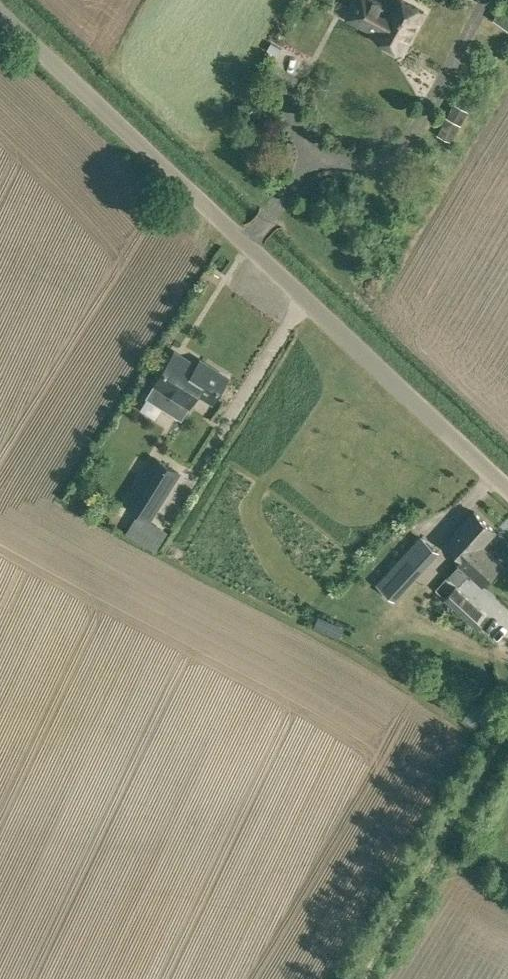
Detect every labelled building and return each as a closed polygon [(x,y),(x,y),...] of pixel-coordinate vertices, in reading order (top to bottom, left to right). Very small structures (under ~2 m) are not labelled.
[(374,0),(359,0),(350,17),(378,32),(376,36),(402,51),(426,7),(413,0),(396,0),(391,9),(374,0)] [(493,19),(507,27),(507,0),(504,0),(493,19)] [(282,48),(272,42),(268,49),(278,55),(282,48)] [(452,141),(461,124),(446,116),(437,134),(452,141)] [(196,368),(192,366),(194,363),(175,352),(148,397),(182,418),(198,392),(213,401),(228,377),(201,360),(196,368)] [(150,519),(179,472),(157,458),(128,504),(150,519)] [(479,550),(483,546),(496,531),(475,512),(446,543),(464,559),(465,559),(476,547),(479,550)] [(422,536),(399,561),(392,568),(389,571),(407,587),(439,552),(422,536)] [(483,585),(502,563),(483,546),(479,550),(476,547),(465,559),(464,559),(459,564),(483,585)] [(478,628),(488,616),(456,586),(445,598),(478,628)]
